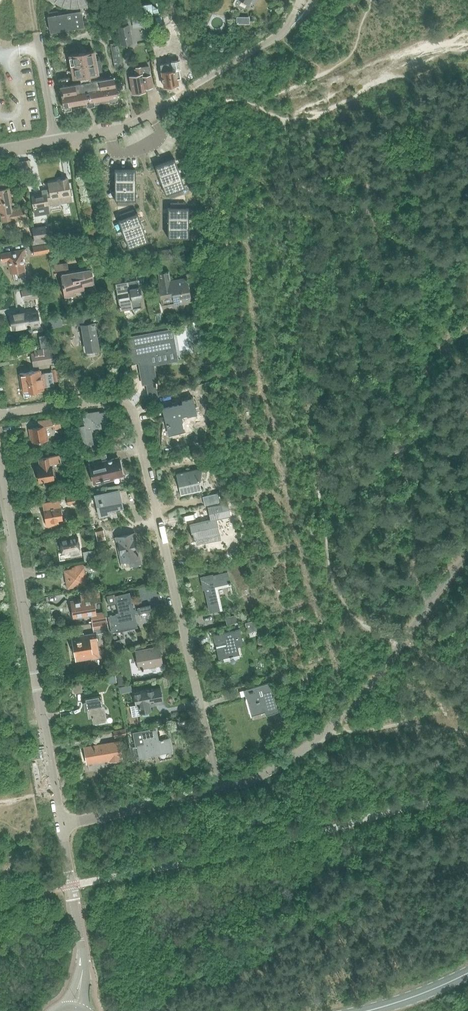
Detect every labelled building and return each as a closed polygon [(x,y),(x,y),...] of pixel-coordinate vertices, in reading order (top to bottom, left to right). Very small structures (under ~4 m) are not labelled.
[(54,4),(55,2),(62,6),(67,8),(72,8),(78,8),(83,6),(88,4),(85,0),(50,0),(54,4)] [(47,14),(50,32),(84,26),(80,8),(47,14)] [(158,8),(143,11),(145,18),(159,14),(158,8)] [(143,13),(131,15),(132,25),(145,23),(143,13)] [(120,21),(117,21),(117,26),(121,45),(127,44),(132,43),(129,24),(123,25),(121,25),(120,21)] [(115,43),(110,44),(110,45),(111,45),(115,68),(123,67),(118,42),(115,43)] [(100,59),(96,60),(95,50),(68,55),(72,79),(80,77),(81,82),(69,84),(68,77),(56,79),(57,82),(59,82),(59,86),(64,109),(88,106),(94,105),(117,100),(113,76),(91,80),(90,76),(99,74),(99,73),(102,73),(100,59)] [(170,62),(160,64),(164,87),(178,85),(177,78),(180,78),(178,61),(170,62)] [(136,74),(129,76),(132,94),(145,91),(144,88),(152,87),(148,65),(135,67),(136,74)] [(156,165),(159,175),(179,168),(176,158),(156,165)] [(182,177),(179,168),(159,175),(163,184),(182,177)] [(115,179),(136,179),(136,169),(115,169),(115,179)] [(183,188),(186,187),(182,177),(163,184),(166,194),(169,193),(174,191),(179,189),(183,188)] [(58,181),(48,183),(49,189),(42,190),(42,194),(31,196),(35,215),(49,213),(48,205),(59,203),(58,197),(70,195),(67,178),(57,180),(58,181)] [(136,179),(115,179),(115,189),(136,189),(136,179)] [(2,221),(18,218),(19,220),(26,219),(24,206),(16,207),(17,209),(13,209),(9,187),(9,182),(0,183),(0,213),(2,221)] [(115,189),(115,199),(117,199),(123,199),(128,199),(133,199),(136,199),(136,189),(115,189)] [(190,207),(187,207),(182,207),(176,207),(171,207),(169,207),(168,218),(190,218),(190,207)] [(122,229),(142,222),(138,213),(136,214),(131,215),(126,217),(121,219),(118,220),(122,229)] [(190,218),(168,218),(168,227),(190,227),(190,218)] [(142,222),(122,229),(125,239),(145,231),(142,222)] [(32,227),(34,240),(32,240),(33,245),(48,243),(48,239),(46,225),(32,227)] [(168,238),(190,238),(190,227),(168,227),(168,238)] [(129,248),(148,241),(145,231),(125,239),(129,248)] [(48,243),(33,245),(34,254),(50,252),(48,243)] [(25,270),(26,275),(31,274),(30,269),(25,269),(23,255),(27,255),(26,249),(0,254),(0,257),(1,262),(8,260),(10,273),(25,270)] [(54,264),(55,270),(68,268),(67,262),(54,264)] [(61,273),(64,296),(85,292),(84,285),(95,283),(92,268),(61,273)] [(158,283),(162,306),(191,301),(187,278),(170,281),(168,270),(158,272),(160,283),(158,283)] [(142,307),(140,299),(142,299),(140,286),(138,287),(137,279),(115,283),(120,311),(142,307)] [(38,298),(38,293),(37,287),(21,290),(23,301),(38,298)] [(26,311),(10,314),(11,321),(12,329),(21,327),(22,327),(22,329),(29,327),(29,330),(31,330),(31,327),(39,325),(37,311),(27,312),(26,312),(26,311)] [(76,325),(81,324),(86,352),(100,349),(95,321),(87,322),(85,314),(75,316),(76,325)] [(168,331),(128,338),(132,363),(133,363),(132,359),(133,359),(139,358),(143,383),(155,381),(152,364),(163,362),(161,352),(174,350),(172,338),(170,339),(168,331)] [(53,363),(50,348),(35,351),(35,353),(31,354),(34,366),(53,363)] [(39,370),(20,373),(21,383),(48,378),(53,377),(53,376),(52,372),(40,374),(39,370)] [(48,378),(21,383),(23,393),(43,390),(42,387),(50,386),(54,385),(54,381),(53,377),(48,378)] [(183,404),(179,405),(163,409),(165,416),(164,416),(164,417),(165,417),(167,424),(167,425),(169,434),(185,430),(182,416),(187,415),(187,417),(197,415),(193,398),(182,401),(183,404)] [(99,411),(87,413),(82,414),(84,425),(78,426),(82,445),(93,443),(91,429),(102,427),(100,419),(106,418),(105,411),(99,412),(99,411)] [(46,427),(55,426),(55,430),(61,428),(59,417),(38,421),(39,427),(30,429),(32,442),(48,439),(46,427)] [(85,455),(84,448),(76,450),(78,457),(85,455)] [(124,475),(119,456),(111,458),(112,459),(108,460),(106,454),(88,458),(94,484),(114,480),(113,478),(124,475)] [(54,479),(53,472),(52,463),(61,462),(59,455),(38,458),(40,466),(36,466),(39,481),(54,479)] [(181,496),(203,491),(201,482),(203,472),(198,469),(176,475),(181,495),(181,496)] [(94,495),(100,517),(110,515),(110,511),(124,507),(119,489),(94,495)] [(217,493),(202,496),(204,505),(219,502),(217,493)] [(66,497),(66,498),(67,504),(81,502),(80,497),(80,494),(71,496),(66,497)] [(63,519),(59,500),(43,503),(47,526),(59,524),(58,520),(63,519)] [(220,533),(218,525),(216,517),(224,515),(222,506),(208,509),(210,519),(190,524),(192,534),(191,534),(192,539),(220,533)] [(96,531),(97,541),(105,539),(103,530),(96,531)] [(134,533),(122,536),(115,537),(121,561),(128,559),(129,565),(141,563),(134,533)] [(80,553),(77,536),(59,539),(62,554),(70,552),(71,555),(80,553)] [(84,561),(96,559),(95,550),(83,552),(84,561)] [(72,567),(72,569),(64,571),(67,587),(87,584),(84,564),(74,565),(75,566),(72,567)] [(213,575),(213,574),(201,577),(203,589),(204,588),(210,612),(222,609),(218,588),(231,585),(228,571),(213,575)] [(82,599),(71,601),(72,609),(73,618),(91,615),(92,622),(106,620),(107,620),(105,611),(95,612),(93,602),(101,601),(99,592),(81,595),(82,599)] [(114,593),(106,595),(108,605),(116,603),(118,613),(107,616),(111,633),(137,627),(129,592),(115,595),(114,593)] [(136,607),(138,614),(151,611),(150,605),(136,607)] [(240,614),(226,619),(228,626),(242,621),(240,614)] [(80,636),(71,637),(71,638),(72,643),(73,647),(74,654),(75,661),(84,660),(83,654),(92,652),(92,651),(91,644),(91,641),(97,640),(96,634),(109,632),(107,623),(107,620),(106,620),(92,622),(93,633),(83,635),(83,633),(79,634),(80,634),(80,636)] [(255,621),(245,623),(247,632),(257,630),(255,621)] [(234,630),(213,635),(218,660),(240,655),(238,646),(243,645),(240,629),(234,630)] [(135,650),(138,669),(163,665),(159,646),(135,650)] [(115,675),(106,676),(108,683),(117,682),(115,675)] [(269,683),(245,690),(247,697),(245,698),(250,716),(251,716),(250,714),(264,710),(265,715),(278,712),(276,705),(274,705),(268,684),(269,684),(269,683)] [(135,706),(130,707),(132,716),(143,714),(143,716),(149,715),(148,711),(151,711),(150,702),(163,700),(161,694),(160,688),(133,693),(134,699),(135,706)] [(103,705),(103,704),(102,698),(99,698),(98,695),(85,698),(86,700),(83,701),(85,708),(87,708),(89,716),(92,715),(92,716),(93,721),(105,719),(106,718),(104,705),(103,705)] [(113,730),(113,734),(114,738),(126,736),(125,728),(113,730)] [(137,745),(139,757),(172,750),(169,738),(163,740),(163,739),(160,739),(160,740),(158,741),(156,730),(141,733),(143,743),(137,745)] [(123,758),(120,741),(84,747),(87,763),(109,759),(110,762),(122,760),(122,758),(123,758)]
